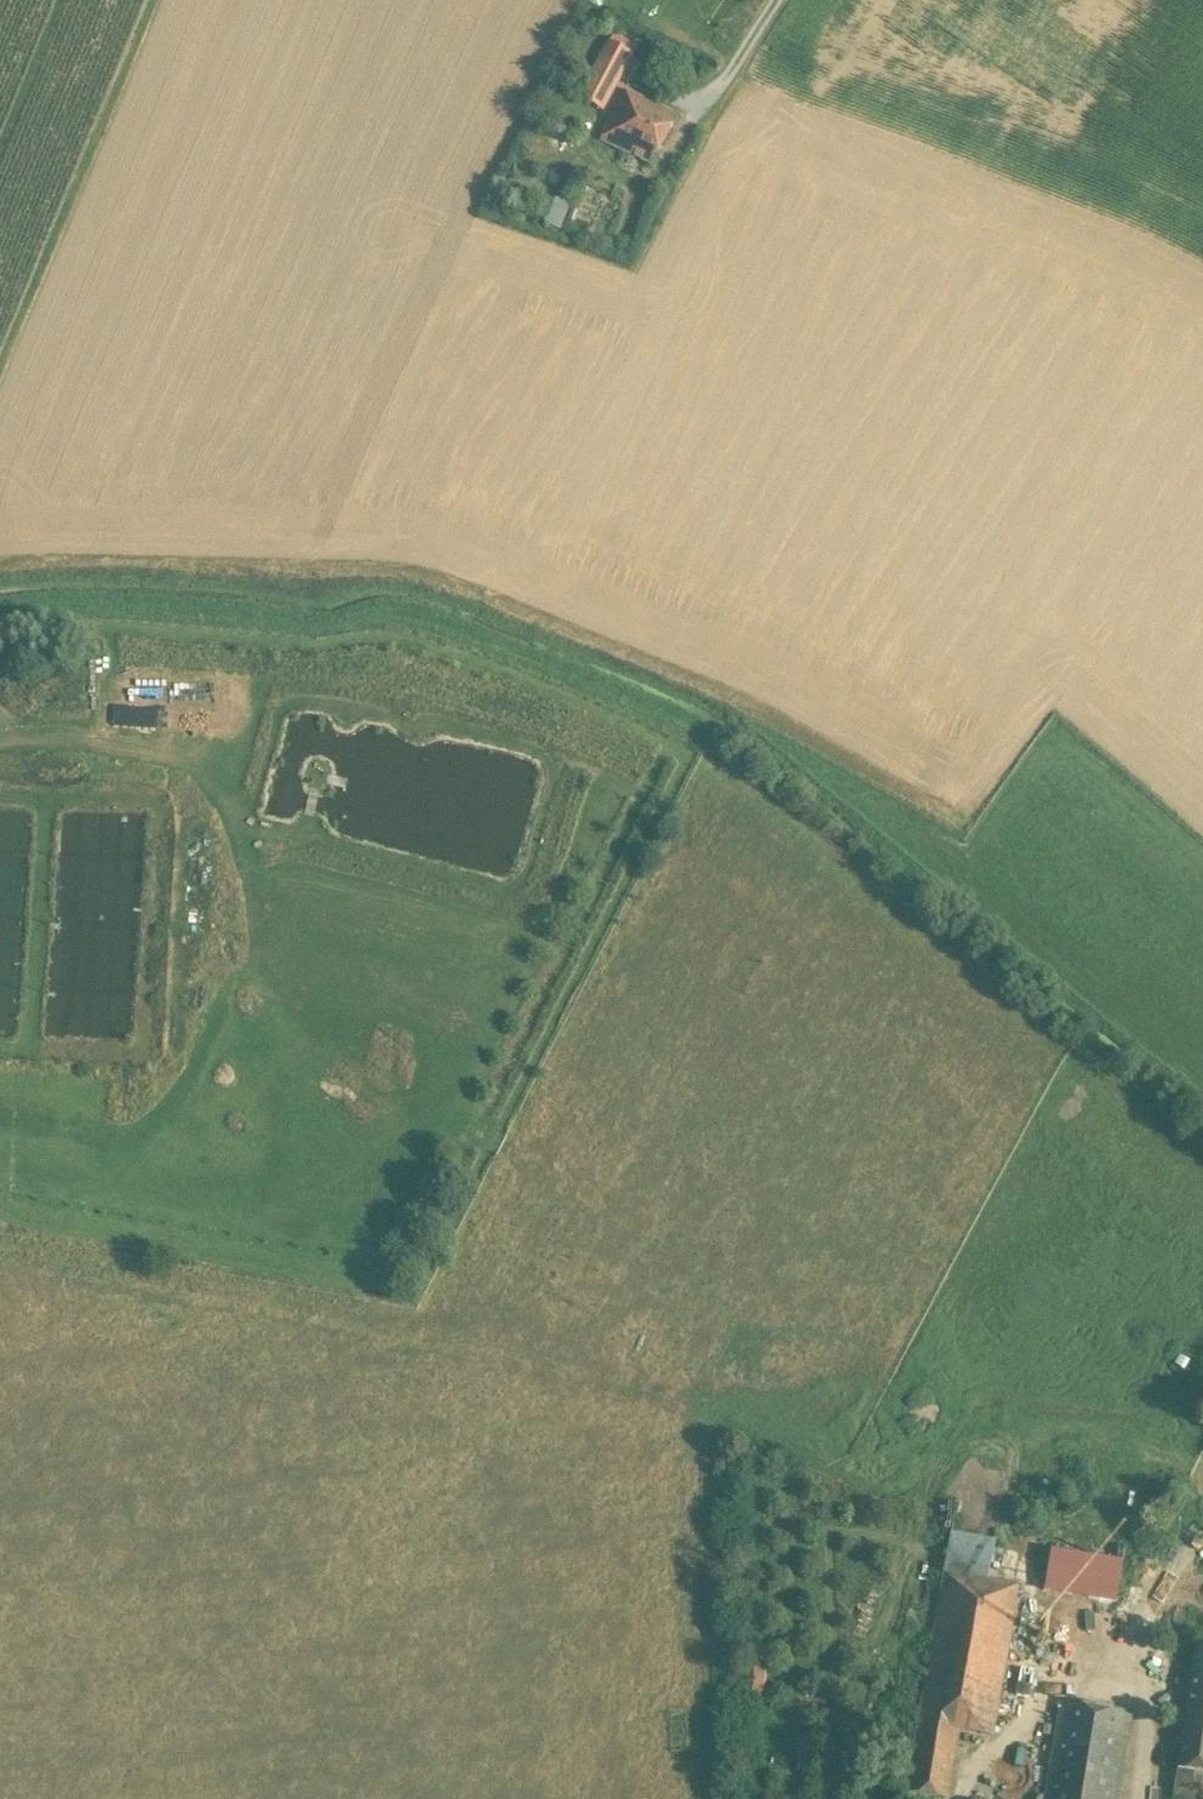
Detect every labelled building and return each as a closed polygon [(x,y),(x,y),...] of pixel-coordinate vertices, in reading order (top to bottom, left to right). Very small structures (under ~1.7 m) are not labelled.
[(642,41),(618,27),(611,40),(614,41),(634,55),(642,41)] [(634,55),(614,41),(602,59),(624,70),(634,55)] [(602,59),(582,98),(603,110),(624,70),(602,59)] [(678,117),(627,92),(602,142),(652,165),(678,117)] [(569,207),(546,198),(537,221),(559,230),(569,207)] [(954,1536),(946,1579),(989,1587),(995,1544),(954,1536)] [(919,1731),(964,1738),(995,1744),(1021,1592),(1007,1590),(1006,1596),(988,1593),(989,1587),(946,1579),(919,1731)] [(1199,1653),(1192,1701),(1202,1702),(1202,1654),(1199,1653)] [(1192,1701),(1186,1747),(1202,1750),(1202,1702),(1192,1701)] [(1064,1714),(1050,1798),(1122,1798),(1134,1725),(1064,1714)] [(964,1738),(919,1731),(916,1749),(960,1757),(964,1738)] [(1186,1747),(1182,1774),(1202,1777),(1202,1750),(1186,1747)] [(960,1757),(916,1749),(913,1767),(957,1775),(960,1757)] [(913,1767),(908,1798),(915,1798),(953,1798),(957,1775),(913,1767)] [(1182,1774),(1177,1773),(1174,1798),(1202,1798),(1202,1777),(1182,1774)]
